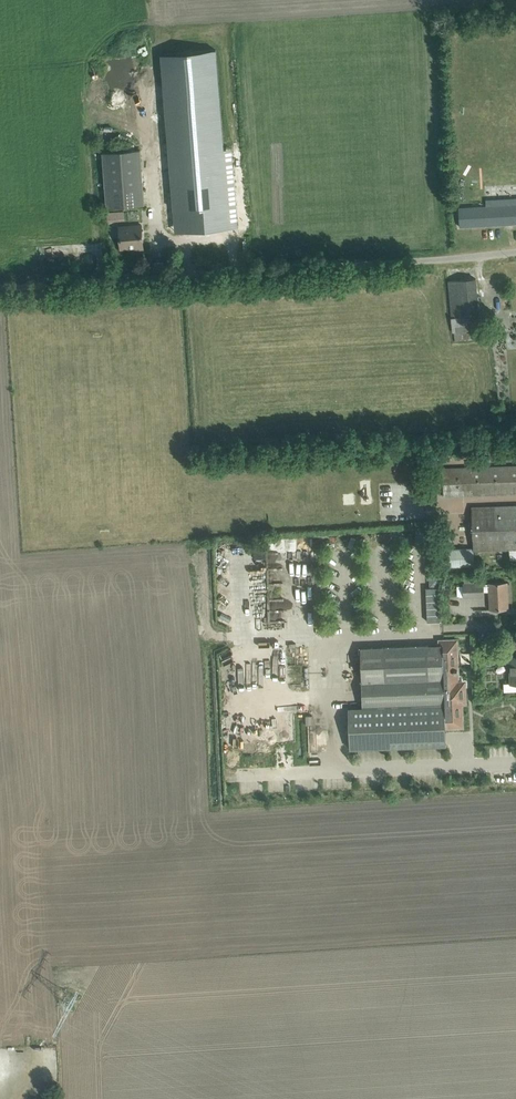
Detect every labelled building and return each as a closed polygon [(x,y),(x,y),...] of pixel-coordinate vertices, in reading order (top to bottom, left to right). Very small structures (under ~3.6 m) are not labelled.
[(229,83),(174,87),(184,231),(239,227),(229,83)] [(144,205),(140,150),(102,152),(106,207),(144,205)] [(459,215),(460,226),(515,223),(515,204),(459,207),(459,215)] [(111,220),(127,219),(126,211),(110,211),(111,220)] [(119,226),(120,237),(121,248),(136,247),(136,245),(143,244),(141,225),(119,226)] [(442,469),(443,496),(515,493),(515,466),(442,469)] [(515,505),(472,506),(473,538),(473,548),(438,549),(439,566),(474,565),(474,549),(515,548),(515,505)] [(427,547),(426,529),(415,530),(416,547),(427,547)] [(484,588),(489,588),(490,609),(508,609),(507,582),(484,583),(484,582),(480,582),(480,578),(475,578),(474,575),(464,576),(464,583),(463,583),(463,585),(457,586),(458,596),(463,596),(463,597),(485,596),(484,588)] [(431,585),(440,585),(440,576),(431,576),(431,585)] [(442,586),(427,586),(428,621),(443,620),(442,586)] [(438,638),(439,644),(361,647),(364,707),(349,707),(351,748),(447,744),(446,729),(465,728),(464,704),(468,704),(466,679),(460,679),(458,637),(438,638)] [(505,646),(506,657),(510,657),(512,682),(504,683),(504,691),(515,690),(515,646),(505,646)]
